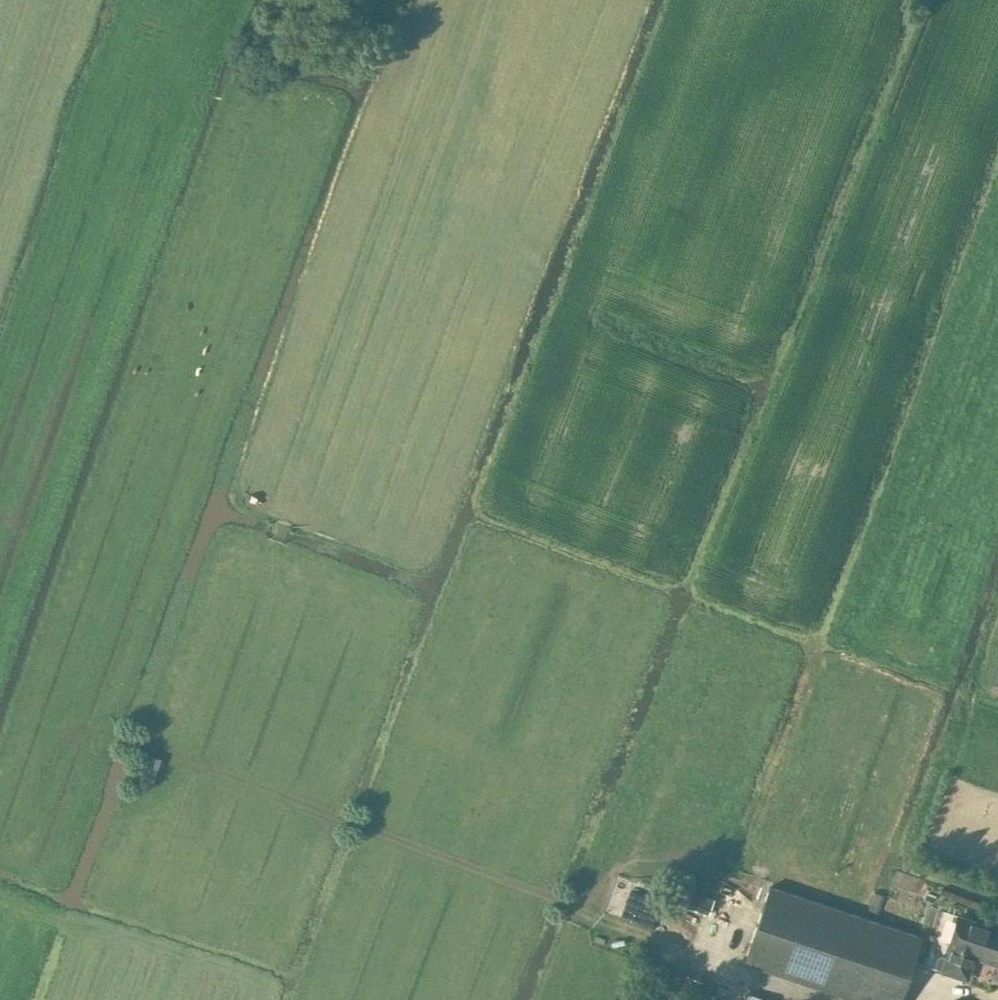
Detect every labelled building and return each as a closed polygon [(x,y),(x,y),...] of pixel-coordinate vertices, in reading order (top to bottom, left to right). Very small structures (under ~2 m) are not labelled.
[(855,999),(901,999),(922,937),(770,887),(744,963),(855,999)] [(935,965),(937,969),(967,979),(974,956),(980,958),(997,965),(997,930),(958,917),(947,948),(950,949),(947,958),(941,956),(938,957),(935,965)]
